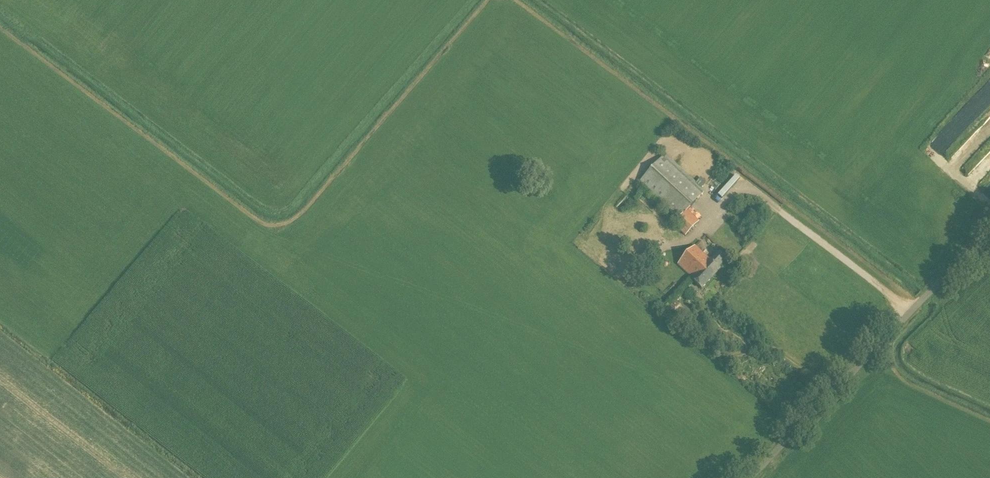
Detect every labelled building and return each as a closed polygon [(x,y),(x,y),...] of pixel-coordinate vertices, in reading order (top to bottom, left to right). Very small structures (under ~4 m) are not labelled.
[(666,154),(638,183),(690,232),(700,222),(688,211),(706,192),(666,154)] [(711,260),(695,246),(677,265),(687,275),(693,280),(692,282),(701,290),(719,270),(717,268),(725,259),(719,253),(711,260)] [(675,315),(682,307),(676,301),(668,309),(675,315)]
